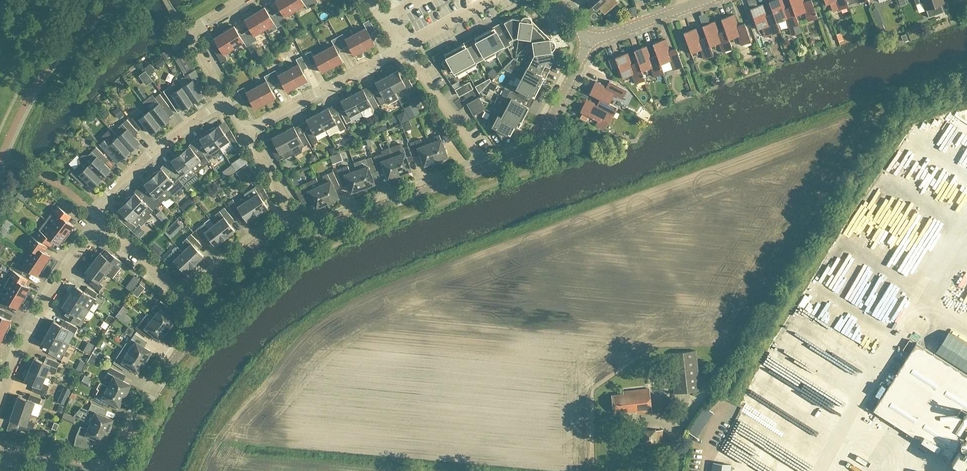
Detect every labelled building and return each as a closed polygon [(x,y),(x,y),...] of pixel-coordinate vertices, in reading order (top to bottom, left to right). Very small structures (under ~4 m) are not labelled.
[(285,17),(295,11),(288,0),(277,0),(275,1),(281,11),(275,14),(282,25),(288,22),(285,17)] [(313,7),(309,0),(288,0),(295,11),(304,5),(307,10),(313,7)] [(588,1),(596,11),(600,7),(606,14),(617,4),(614,0),(589,0),(588,1)] [(795,16),(792,7),(786,9),(782,0),(775,0),(769,2),(773,14),(777,23),(786,20),(792,36),(802,33),(799,25),(796,16),(795,16)] [(796,16),(805,12),(808,22),(818,18),(811,0),(810,0),(804,2),(804,0),(789,0),(792,7),(795,16),(796,16)] [(826,5),(829,4),(833,12),(838,10),(839,11),(848,7),(848,5),(846,0),(824,0),(826,5)] [(916,5),(923,3),(926,11),(929,18),(944,13),(941,5),(946,3),(945,0),(914,0),(916,5)] [(773,14),(767,16),(763,5),(750,9),(758,30),(767,27),(770,35),(780,32),(777,23),(773,14)] [(277,29),(282,25),(275,14),(270,17),(264,8),(254,14),(264,30),(274,24),(277,29)] [(254,14),(244,20),(250,30),(245,33),(252,44),(257,41),(254,36),(264,30),(254,14)] [(729,41),(729,40),(738,37),(741,46),(751,43),(744,24),(738,26),(734,15),(721,20),(725,31),(729,41)] [(528,17),(526,17),(524,17),(522,18),(521,20),(518,38),(529,39),(531,41),(541,31),(532,22),(531,20),(530,18),(528,17)] [(518,38),(521,20),(512,19),(504,23),(508,32),(503,34),(508,43),(518,38)] [(365,28),(355,34),(364,50),(374,45),(369,35),(376,31),(368,21),(363,24),(365,28)] [(725,31),(719,33),(715,22),(702,27),(706,38),(707,38),(710,47),(719,44),(723,53),(732,49),(729,40),(729,41),(725,31)] [(246,47),(252,44),(245,33),(240,36),(234,27),(224,33),(234,49),(243,43),(246,47)] [(494,29),(484,34),(493,51),(503,46),(504,48),(509,45),(508,43),(503,34),(498,37),(494,29)] [(696,29),(683,33),(691,54),(701,51),(704,60),(714,56),(710,47),(707,38),(706,38),(700,40),(696,29)] [(535,54),(552,51),(554,50),(555,48),(556,46),(555,44),(554,42),(553,41),(551,40),(541,31),(531,41),(533,43),(535,54)] [(221,63),(227,59),(224,55),(234,49),(224,33),(214,39),(220,49),(214,52),(221,63)] [(343,35),(337,38),(343,49),(349,46),(354,56),(364,50),(355,34),(345,39),(343,35)] [(479,48),(474,50),(480,61),(485,58),(485,60),(495,55),(493,51),(484,34),(474,39),(479,48)] [(333,46),(323,51),(332,68),(343,62),(337,52),(343,49),(337,38),(331,41),(333,46)] [(683,67),(676,49),(670,51),(665,40),(653,45),(657,56),(661,65),(670,62),(673,71),(683,67)] [(475,64),(480,61),(474,50),(469,53),(464,44),(454,50),(466,70),(475,65),(475,64)] [(642,72),(651,69),(654,78),(664,74),(661,65),(657,56),(651,58),(647,47),(634,51),(638,63),(642,72)] [(181,48),(175,52),(187,72),(194,68),(181,48)] [(456,76),(466,70),(454,50),(445,55),(447,60),(442,63),(449,72),(453,70),(456,76)] [(332,68),(323,51),(313,57),(311,52),(305,55),(311,66),(317,63),(322,73),(332,68)] [(554,60),(552,51),(535,54),(529,64),(538,69),(541,64),(550,68),(554,60)] [(638,63),(632,65),(628,54),(615,58),(623,79),(632,76),(635,85),(645,81),(642,72),(638,63)] [(298,65),(288,70),(297,87),(307,81),(302,71),(307,68),(301,57),(296,60),(298,65)] [(527,70),(522,79),(539,88),(544,78),(536,74),(538,69),(529,64),(527,63),(525,68),(527,70)] [(275,71),(270,74),(276,85),(281,82),(287,92),(297,87),(288,70),(278,76),(275,71)] [(182,88),(193,103),(197,100),(201,101),(202,97),(203,96),(197,87),(202,83),(195,71),(184,78),(188,84),(182,88)] [(405,87),(408,93),(414,90),(407,78),(402,81),(397,72),(386,77),(395,93),(405,87)] [(266,82),(256,87),(265,104),(275,98),(270,88),(276,85),(270,74),(264,77),(266,82)] [(395,93),(386,77),(375,83),(380,92),(375,95),(381,106),(386,103),(387,105),(398,99),(395,93)] [(184,109),(188,110),(188,106),(193,103),(182,88),(176,78),(174,80),(173,85),(163,92),(171,104),(176,101),(182,110),(184,109)] [(515,88),(512,93),(523,99),(525,94),(534,98),(539,88),(522,79),(517,89),(515,88)] [(589,94),(600,100),(600,99),(609,104),(614,95),(622,100),(627,91),(609,81),(606,88),(595,82),(589,94)] [(472,89),(469,84),(456,91),(459,96),(472,89)] [(265,104),(256,87),(246,93),(243,88),(237,91),(243,103),(249,99),(255,109),(265,104)] [(363,90),(352,96),(360,111),(363,117),(367,118),(373,115),(374,111),(373,110),(378,107),(373,96),(367,99),(363,90)] [(524,118),(529,108),(520,104),(523,99),(512,93),(511,92),(503,107),(524,118)] [(149,99),(143,104),(149,112),(161,126),(165,123),(169,124),(169,120),(170,119),(169,118),(164,110),(168,106),(159,95),(151,101),(149,99)] [(360,111),(352,96),(341,102),(346,111),(341,114),(346,124),(352,121),(349,117),(360,111)] [(478,99),(468,105),(471,110),(481,104),(478,99)] [(600,99),(600,100),(597,105),(586,100),(580,112),(598,121),(595,126),(604,130),(608,123),(609,124),(612,117),(613,118),(618,108),(609,104),(600,99)] [(416,101),(404,105),(408,115),(420,111),(416,101)] [(481,104),(471,110),(473,115),(484,109),(481,104)] [(519,128),(524,118),(503,107),(498,117),(494,115),(519,128)] [(317,114),(325,130),(328,135),(339,129),(340,132),(346,129),(338,115),(333,118),(328,109),(317,114)] [(152,133),(156,134),(157,130),(161,126),(149,112),(144,116),(141,112),(132,119),(139,129),(144,125),(151,134),(152,133)] [(315,136),(325,130),(317,114),(306,120),(311,129),(306,132),(313,145),(318,143),(315,136)] [(519,128),(494,115),(489,125),(496,129),(495,131),(501,139),(502,139),(501,138),(509,135),(510,136),(511,134),(517,132),(519,128)] [(130,152),(134,148),(138,149),(138,144),(139,144),(132,135),(136,131),(126,120),(118,128),(123,133),(118,138),(130,152)] [(375,123),(377,129),(386,126),(384,121),(375,123)] [(239,146),(230,131),(225,135),(219,127),(215,129),(214,128),(209,131),(208,131),(224,154),(223,151),(231,145),(233,147),(237,144),(238,146),(239,146)] [(293,127),(282,133),(291,149),(294,154),(294,155),(301,152),(302,148),(309,144),(303,133),(298,136),(293,127)] [(439,131),(447,143),(452,140),(444,128),(439,131)] [(122,159),(126,159),(126,155),(130,152),(118,138),(111,130),(102,137),(102,140),(103,141),(99,145),(116,164),(121,160),(122,159)] [(200,140),(206,148),(201,152),(208,161),(216,155),(218,158),(224,154),(208,131),(207,132),(203,136),(204,137),(200,140)] [(283,160),(294,154),(291,149),(282,133),(272,139),(277,148),(271,151),(277,161),(282,158),(283,160)] [(447,158),(439,136),(434,137),(435,142),(429,144),(436,162),(447,158)] [(946,136),(934,157),(966,176),(966,148),(946,136)] [(424,166),(436,162),(429,144),(423,147),(420,140),(409,144),(415,158),(420,156),(424,166)] [(389,149),(399,175),(411,171),(407,161),(412,159),(408,147),(403,149),(401,145),(389,149)] [(209,163),(208,161),(201,152),(196,155),(190,147),(186,150),(185,149),(180,152),(179,152),(191,168),(196,174),(209,163)] [(80,158),(101,179),(105,176),(109,175),(109,171),(110,170),(102,163),(106,158),(96,148),(88,156),(82,156),(80,158)] [(384,169),(388,179),(399,175),(389,149),(382,152),(383,154),(373,158),(378,171),(384,169)] [(182,184),(196,174),(191,168),(179,152),(178,153),(174,157),(175,158),(171,162),(177,170),(173,174),(181,183),(182,184)] [(341,152),(332,154),(333,161),(343,159),(341,152)] [(94,187),(98,187),(98,183),(101,179),(80,158),(78,160),(78,166),(70,174),(81,185),(85,180),(93,188),(94,187)] [(354,164),(356,171),(363,189),(374,184),(370,174),(376,172),(371,158),(354,164)] [(363,189),(356,171),(350,173),(347,167),(336,171),(342,185),(347,183),(351,193),(363,189)] [(181,183),(173,174),(168,177),(161,170),(158,173),(157,172),(152,175),(151,176),(170,196),(183,185),(182,184),(181,183)] [(339,186),(333,172),(322,177),(325,184),(319,186),(327,203),(338,198),(334,188),(339,186)] [(171,198),(170,196),(151,176),(150,176),(147,181),(148,182),(144,185),(151,193),(147,197),(156,207),(164,201),(165,202),(169,199),(171,198)] [(327,203),(319,186),(316,179),(304,184),(306,188),(301,190),(295,193),(302,204),(307,201),(311,199),(316,209),(327,203)] [(248,201),(247,201),(257,215),(260,214),(261,214),(262,214),(263,214),(264,213),(265,213),(265,212),(265,211),(266,210),(267,209),(262,200),(267,196),(262,186),(255,190),(254,188),(244,195),(248,201)] [(126,200),(125,201),(146,222),(148,220),(151,216),(149,214),(156,207),(147,197),(142,201),(135,194),(131,197),(130,196),(126,200)] [(257,215),(247,201),(237,207),(232,200),(227,203),(236,217),(241,213),(247,222),(249,221),(250,221),(251,221),(252,221),(253,220),(254,220),(254,219),(255,218),(255,217),(257,215)] [(146,222),(125,201),(124,201),(121,206),(122,207),(118,211),(126,218),(121,222),(132,232),(139,225),(140,226),(144,224),(146,222)] [(46,221),(67,237),(70,234),(70,233),(71,233),(71,232),(72,231),(72,230),(72,229),(72,228),(73,226),(65,220),(68,215),(57,206),(46,221)] [(214,225),(225,239),(227,237),(228,237),(229,237),(230,237),(231,237),(231,236),(232,236),(232,235),(233,234),(233,233),(234,231),(228,223),(233,219),(224,208),(215,215),(219,221),(214,225)] [(865,237),(891,250),(904,222),(894,217),(890,227),(882,224),(884,219),(869,212),(864,223),(870,226),(865,237)] [(64,241),(67,237),(46,221),(35,235),(50,247),(54,243),(58,246),(59,244),(60,244),(61,244),(62,243),(63,243),(63,242),(64,242),(64,241)] [(195,231),(204,242),(209,238),(215,247),(217,245),(218,245),(219,245),(220,245),(221,244),(222,244),(222,243),(222,242),(222,241),(225,239),(214,225),(209,229),(204,224),(195,231)] [(934,236),(938,228),(931,224),(926,232),(934,236)] [(917,234),(909,229),(893,256),(903,262),(909,252),(916,256),(924,243),(915,238),(917,234)] [(14,239),(23,243),(27,234),(18,230),(14,239)] [(182,253),(194,265),(197,263),(198,263),(199,263),(200,263),(200,262),(201,262),(201,261),(202,261),(202,260),(202,259),(202,258),(203,257),(196,249),(200,245),(191,235),(182,243),(187,248),(182,253)] [(49,259),(49,258),(50,256),(44,252),(47,247),(31,236),(24,246),(28,249),(25,254),(28,257),(45,268),(48,264),(48,263),(49,263),(49,262),(49,261),(49,260),(49,259)] [(858,252),(847,246),(828,278),(843,287),(861,256),(857,254),(858,252)] [(192,268),(192,267),(194,265),(182,253),(178,248),(175,248),(173,250),(173,252),(163,261),(173,271),(178,266),(185,274),(187,272),(188,272),(189,272),(190,272),(191,272),(191,271),(192,270),(192,269),(192,268)] [(100,254),(92,263),(106,274),(112,279),(123,264),(121,262),(112,255),(106,251),(102,255),(100,254)] [(42,272),(43,272),(45,268),(28,257),(25,262),(21,260),(14,269),(24,276),(28,271),(36,277),(37,275),(38,275),(39,275),(40,274),(41,274),(41,273),(42,272)] [(869,271),(863,267),(848,292),(865,303),(887,269),(875,262),(869,271)] [(99,284),(106,274),(92,263),(85,273),(93,279),(89,284),(99,292),(103,287),(99,284)] [(13,272),(4,287),(8,290),(25,300),(27,296),(29,293),(28,290),(29,288),(24,285),(27,280),(23,278),(13,272)] [(876,306),(897,318),(914,288),(906,284),(902,291),(896,288),(901,279),(893,274),(876,306)] [(68,297),(89,311),(96,300),(94,299),(97,294),(87,288),(84,293),(75,287),(68,297)] [(23,304),(25,300),(8,290),(4,296),(0,293),(0,307),(5,309),(8,304),(17,309),(18,308),(19,307),(20,307),(21,307),(21,306),(22,305),(23,304)] [(956,303),(962,306),(966,295),(966,294),(961,292),(956,303)] [(79,326),(86,316),(89,311),(68,297),(62,308),(65,309),(61,315),(79,326)] [(156,315),(152,319),(167,331),(175,321),(166,314),(170,310),(160,302),(157,306),(156,306),(151,311),(156,315)] [(7,333),(9,329),(9,328),(10,328),(10,327),(10,326),(10,325),(10,324),(9,323),(10,321),(1,317),(4,311),(0,309),(0,330),(7,333)] [(147,315),(143,320),(135,329),(147,338),(151,334),(159,340),(167,331),(152,319),(147,315)] [(919,339),(927,343),(937,325),(929,321),(919,339)] [(65,322),(62,327),(53,322),(47,333),(63,341),(69,331),(75,334),(77,329),(65,322)] [(69,345),(63,341),(47,333),(41,344),(51,349),(48,354),(61,361),(69,345)] [(123,348),(144,363),(151,352),(142,346),(145,341),(135,334),(128,344),(128,343),(125,344),(123,348)] [(940,355),(957,363),(966,345),(949,337),(940,355)] [(966,434),(966,376),(917,344),(873,411),(965,470),(964,470),(966,470),(966,456),(957,449),(966,434)] [(123,348),(113,364),(125,372),(128,367),(138,373),(144,363),(123,348)] [(673,394),(700,392),(695,351),(668,354),(673,394)] [(91,355),(87,362),(96,367),(100,360),(91,355)] [(54,374),(59,364),(46,358),(44,363),(34,359),(29,370),(45,377),(48,371),(54,374)] [(108,387),(125,396),(130,385),(121,380),(123,375),(110,368),(105,378),(111,382),(108,387)] [(42,384),(45,377),(29,370),(24,382),(34,386),(31,391),(44,397),(49,386),(42,384)] [(786,399),(760,381),(753,391),(779,408),(786,399)] [(109,402),(119,407),(125,396),(108,387),(102,384),(93,400),(106,407),(109,402)] [(636,414),(652,412),(649,390),(623,393),(623,395),(612,396),(614,414),(635,412),(636,414)] [(14,409),(30,415),(34,403),(39,405),(41,399),(30,395),(28,401),(18,397),(14,409)] [(91,424),(108,431),(113,420),(102,416),(105,410),(91,404),(87,414),(86,414),(81,419),(80,419),(80,420),(91,424)] [(698,418),(694,416),(691,424),(698,427),(700,424),(704,426),(711,409),(704,405),(698,418)] [(17,429),(31,434),(35,423),(28,421),(30,415),(14,409),(10,420),(19,424),(17,429)] [(108,431),(91,424),(88,430),(80,427),(76,436),(74,447),(88,450),(90,442),(92,438),(103,443),(108,431)] [(875,441),(886,447),(892,435),(872,425),(870,430),(878,434),(875,441)] [(637,444),(643,444),(643,451),(662,451),(662,432),(637,432),(637,444)]
